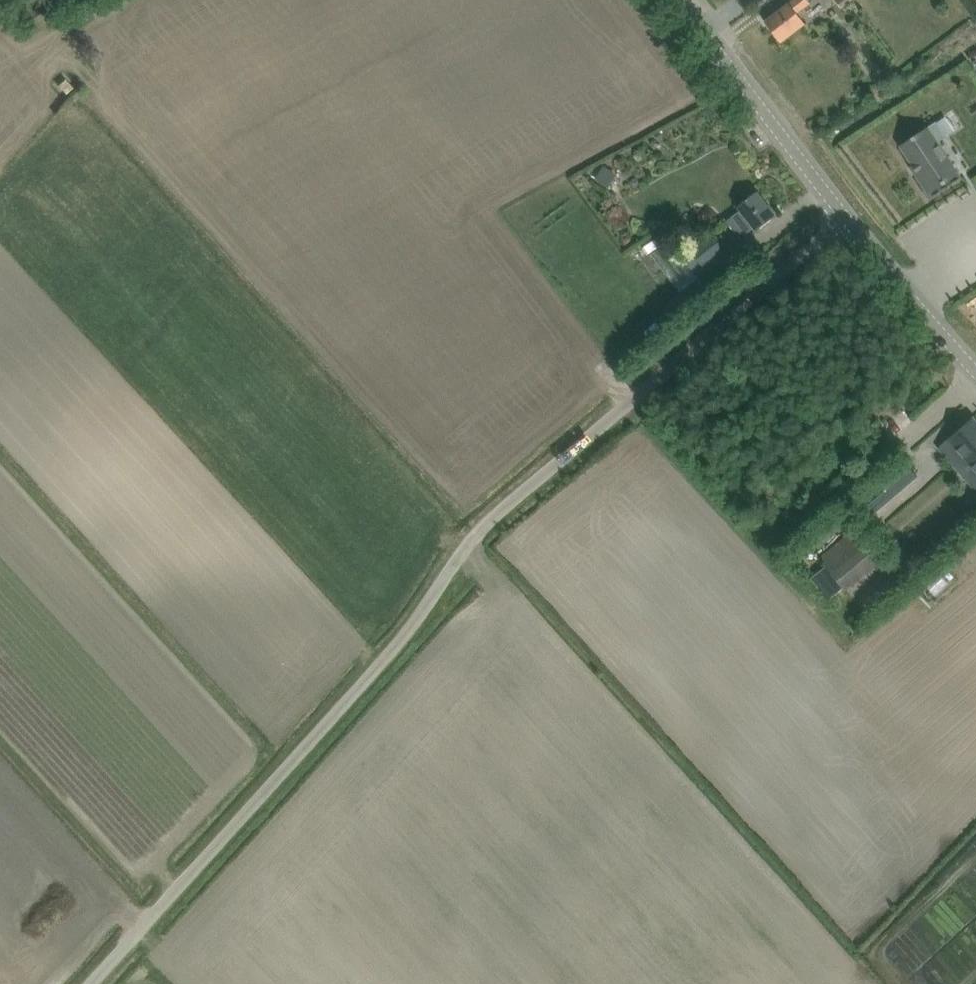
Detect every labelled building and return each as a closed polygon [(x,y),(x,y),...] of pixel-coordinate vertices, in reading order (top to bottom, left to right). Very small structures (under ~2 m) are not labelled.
[(797,30),(806,23),(797,12),(810,2),(808,0),(793,0),(790,3),(790,2),(765,21),(781,42),(797,30)] [(915,173),(929,194),(959,174),(938,142),(946,136),(936,122),(928,127),(900,145),(918,171),(915,173)] [(611,189),(620,176),(605,167),(597,180),(611,189)] [(757,230),(776,215),(758,191),(738,206),(740,210),(727,221),(740,238),(754,227),(757,230)] [(712,233),(691,250),(710,274),(731,258),(712,233)] [(672,239),(652,254),(680,292),(700,277),(672,239)] [(974,416),(939,447),(952,462),(975,490),(975,419),(974,416)] [(856,501),(870,516),(918,475),(905,460),(880,481),(856,501)] [(883,558),(857,527),(820,558),(846,589),(883,558)]
